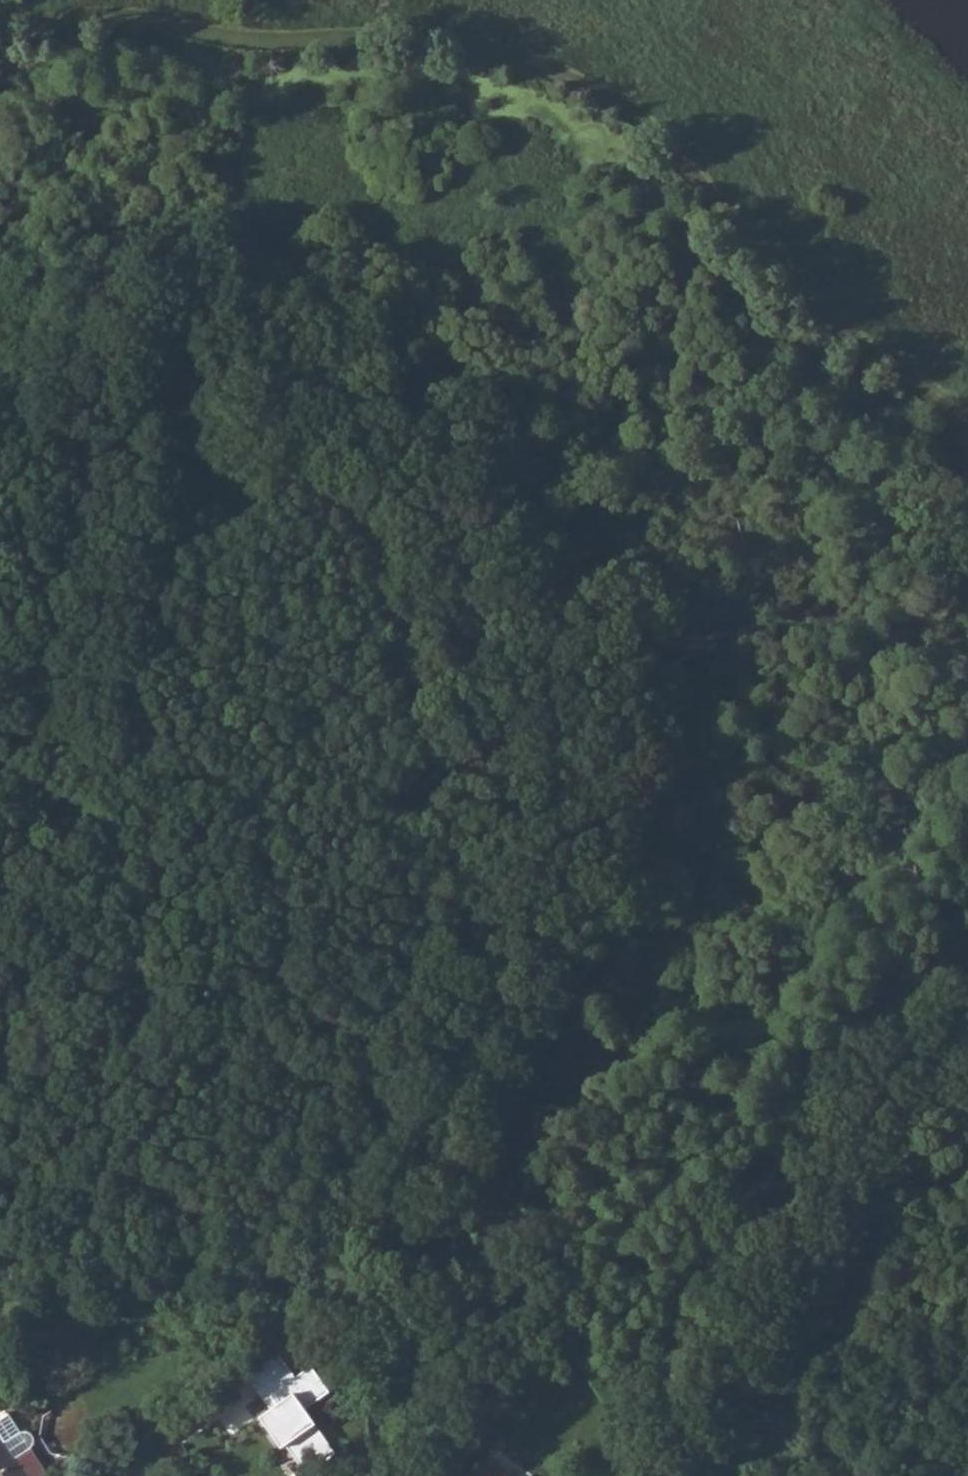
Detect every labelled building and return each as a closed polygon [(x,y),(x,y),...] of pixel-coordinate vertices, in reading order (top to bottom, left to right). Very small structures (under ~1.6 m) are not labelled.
[(274,1346),(239,1369),(260,1401),(269,1395),(273,1401),(254,1414),(279,1449),(283,1445),(304,1472),(331,1450),(310,1424),(314,1422),(304,1408),(328,1389),(309,1363),(292,1375),(274,1346)] [(13,1459),(30,1448),(33,1444),(33,1437),(30,1434),(20,1432),(7,1414),(1,1413),(0,1413),(0,1439),(13,1459)] [(46,1473),(30,1448),(13,1459),(0,1439),(0,1475),(41,1475),(46,1473)] [(471,1475),(504,1475),(484,1460),(471,1475)]
